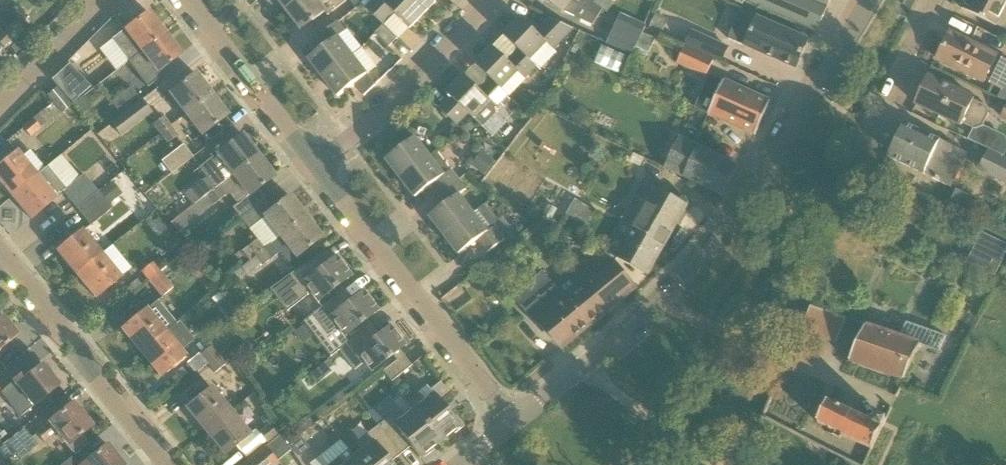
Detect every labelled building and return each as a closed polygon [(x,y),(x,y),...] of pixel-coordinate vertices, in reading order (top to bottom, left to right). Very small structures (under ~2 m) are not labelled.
[(288,11),(302,0),(279,0),(288,11)] [(288,11),(303,30),(326,12),(328,16),(347,1),(347,0),(302,0),(288,11)] [(383,1),(382,0),(375,0),(367,8),(384,25),(395,14),(410,28),(427,11),(416,0),(385,0),(383,1)] [(427,11),(438,0),(416,0),(427,11)] [(565,11),(586,20),(590,15),(581,9),(583,6),(587,9),(586,10),(591,13),(597,18),(604,10),(594,3),(590,0),(549,0),(565,11)] [(604,10),(607,13),(615,2),(611,0),(597,0),(594,3),(604,10)] [(745,1),(817,32),(831,0),(732,0),(743,5),(745,1)] [(991,0),(966,0),(962,7),(997,26),(997,24),(1005,29),(1005,8),(991,0)] [(758,17),(757,19),(741,11),(730,37),(746,44),(745,46),(797,68),(809,39),(758,17)] [(142,52),(165,34),(148,12),(125,30),(142,51),(142,52)] [(636,50),(644,33),(647,26),(622,15),(613,33),(609,44),(633,55),(636,50)] [(557,53),(554,49),(573,29),(550,19),(537,32),(522,17),(504,35),(520,50),(531,61),(537,67),(540,70),(557,53)] [(9,30),(15,36),(27,24),(21,18),(9,30)] [(324,78),(353,56),(339,37),(346,32),(338,22),(319,36),(326,46),(309,59),(324,78)] [(384,25),(375,33),(390,47),(398,39),(384,25)] [(15,36),(9,30),(0,39),(0,44),(4,48),(15,36)] [(692,31),(686,45),(722,62),(729,47),(692,31)] [(1002,59),(1001,62),(995,60),(997,55),(950,32),(938,58),(984,82),(986,78),(992,80),(990,82),(1003,89),(999,97),(1005,101),(1005,61),(1002,59)] [(150,79),(158,73),(181,55),(165,34),(142,52),(142,51),(135,56),(135,57),(122,67),(128,75),(141,66),(150,79)] [(620,72),(628,56),(603,44),(595,61),(620,72)] [(531,61),(520,50),(509,61),(493,47),(476,64),(491,79),(503,90),(519,73),(525,79),(537,67),(531,61)] [(678,62),(707,75),(714,61),(685,48),(678,62)] [(376,85),(353,56),(324,78),(339,97),(356,84),(365,96),(376,85)] [(73,103),(91,87),(70,64),(52,80),(73,103)] [(185,114),(211,94),(196,74),(170,94),(185,114)] [(491,79),(480,90),(465,76),(455,86),(452,85),(448,89),(449,92),(448,93),(451,97),(469,114),(483,128),(483,127),(497,113),(496,109),(509,96),(503,90),(491,79)] [(709,114),(754,135),(755,135),(771,102),(724,80),(724,82),(711,76),(696,107),(709,114)] [(983,127),(990,114),(987,106),(974,100),(975,99),(928,76),(915,103),(962,125),(963,124),(976,129),(983,127)] [(122,116),(141,101),(131,88),(111,103),(122,116)] [(62,112),(71,104),(58,89),(49,97),(62,112)] [(211,94),(185,114),(202,136),(228,116),(211,94)] [(457,125),(469,114),(451,97),(440,108),(457,125)] [(122,116),(111,125),(120,137),(150,114),(141,101),(122,116)] [(23,128),(31,137),(53,118),(45,109),(23,128)] [(159,134),(171,125),(164,117),(153,125),(159,134)] [(967,153),(954,146),(905,123),(889,157),(937,180),(952,188),(967,153)] [(159,134),(167,143),(178,134),(171,125),(159,134)] [(231,176),(258,156),(242,135),(217,155),(199,168),(207,179),(185,194),(193,205),(214,189),(231,176)] [(680,137),(665,167),(723,196),(739,166),(688,141),(680,137)] [(401,179),(431,157),(416,138),(387,160),(401,179)] [(183,145),(161,161),(171,174),(193,158),(183,145)] [(989,150),(979,170),(1005,184),(1005,159),(989,150)] [(438,151),(431,157),(401,179),(416,198),(433,185),(440,194),(459,180),(452,170),(438,151)] [(485,175),(496,161),(483,151),(472,165),(485,175)] [(37,175),(17,152),(0,167),(0,182),(12,196),(37,175)] [(231,176),(247,198),(233,209),(240,218),(266,199),(258,189),(275,177),(258,156),(231,176)] [(56,198),(55,198),(65,189),(47,167),(37,176),(37,175),(12,196),(31,219),(56,198)] [(77,208),(97,192),(83,175),(63,191),(77,208)] [(445,236),(474,213),(460,195),(466,189),(459,180),(440,194),(447,204),(430,217),(445,236)] [(645,182),(632,204),(606,250),(648,273),(686,206),(645,182)] [(109,185),(98,193),(108,205),(118,197),(109,185)] [(424,195),(432,207),(443,199),(434,187),(424,195)] [(175,220),(171,223),(178,233),(222,199),(214,189),(193,205),(193,206),(179,216),(175,220)] [(972,205),(975,196),(957,190),(954,199),(972,205)] [(92,225),(111,209),(108,205),(98,193),(97,192),(77,208),(92,225)] [(263,218),(279,239),(306,218),(289,196),(274,209),(266,199),(240,218),(249,229),(250,230),(263,218)] [(587,225),(594,210),(576,200),(568,214),(585,224),(587,225)] [(505,240),(495,227),(498,221),(485,205),(474,213),(445,236),(460,255),(477,242),(486,254),(505,240)] [(241,269),(245,276),(280,252),(289,264),(296,258),(322,238),(306,218),(279,239),(265,249),(241,267),(240,268),(241,269)] [(77,275),(102,254),(83,231),(58,251),(77,275)] [(977,242),(979,268),(996,276),(1005,255),(1005,244),(981,232),(977,242)] [(234,256),(241,267),(265,249),(257,240),(234,256)] [(562,347),(625,296),(636,287),(615,262),(595,251),(595,252),(554,286),(565,300),(540,319),(542,322),(541,322),(562,347)] [(102,254),(77,275),(96,298),(121,277),(102,254)] [(310,293),(317,302),(351,276),(345,268),(347,266),(340,258),(338,259),(336,257),(319,270),(311,260),(283,280),(299,302),(301,301),(310,293)] [(161,271),(153,262),(142,272),(149,281),(161,271)] [(241,269),(234,274),(238,280),(245,276),(241,269)] [(174,288),(161,271),(149,281),(162,297),(174,288)] [(520,299),(527,308),(555,287),(548,278),(520,299)] [(337,328),(344,337),(378,311),(371,303),(373,301),(367,292),(365,294),(363,291),(345,305),(338,295),(312,315),(327,335),(337,328)] [(142,353),(178,322),(159,299),(123,330),(142,353)] [(811,307),(801,330),(836,345),(846,321),(811,307)] [(0,318),(0,351),(19,335),(3,315),(0,318)] [(178,322),(142,353),(161,376),(185,355),(180,350),(194,338),(180,321),(178,322)] [(900,338),(866,326),(849,361),(906,380),(922,345),(940,351),(947,336),(907,322),(900,338)] [(300,342),(311,333),(304,324),(293,332),(300,342)] [(405,346),(398,337),(400,336),(394,327),(392,329),(390,326),(372,340),(365,330),(339,350),(354,370),(364,363),(371,372),(405,346)] [(220,344),(218,340),(200,355),(207,364),(225,351),(220,344)] [(231,360),(229,356),(225,351),(207,364),(215,374),(226,365),(231,360)] [(411,366),(403,356),(383,372),(391,382),(411,366)] [(327,358),(323,361),(329,368),(333,364),(327,358)] [(24,414),(33,406),(34,407),(60,385),(43,365),(30,376),(26,371),(14,381),(15,382),(2,393),(11,403),(13,401),(24,414)] [(206,431),(231,411),(212,387),(187,408),(206,431)] [(454,420),(438,400),(433,393),(424,400),(419,394),(408,402),(440,442),(453,432),(454,434),(463,427),(456,419),(454,420)] [(431,449),(440,442),(408,402),(408,403),(413,409),(405,416),(400,409),(378,426),(396,449),(406,441),(420,458),(423,456),(424,458),(433,451),(431,449)] [(873,449),(886,420),(878,416),(875,424),(828,402),(818,422),(842,434),(842,435),(873,449)] [(80,452),(90,444),(83,434),(93,426),(74,403),(37,433),(45,442),(57,432),(75,454),(76,455),(80,452)] [(231,411),(206,431),(225,454),(250,434),(231,411)] [(268,442),(276,435),(269,426),(259,434),(266,444),(268,442)] [(396,449),(378,426),(356,443),(362,450),(353,457),(360,464),(392,464),(386,457),(396,449)] [(6,443),(20,459),(37,446),(24,429),(6,443)] [(313,464),(327,464),(349,450),(342,439),(310,461),(313,464)] [(108,445),(88,461),(80,452),(76,455),(75,454),(63,464),(125,464),(108,445)] [(243,464),(277,464),(278,464),(265,448),(243,464)] [(353,457),(345,463),(340,457),(329,464),(360,464),(353,457)]
